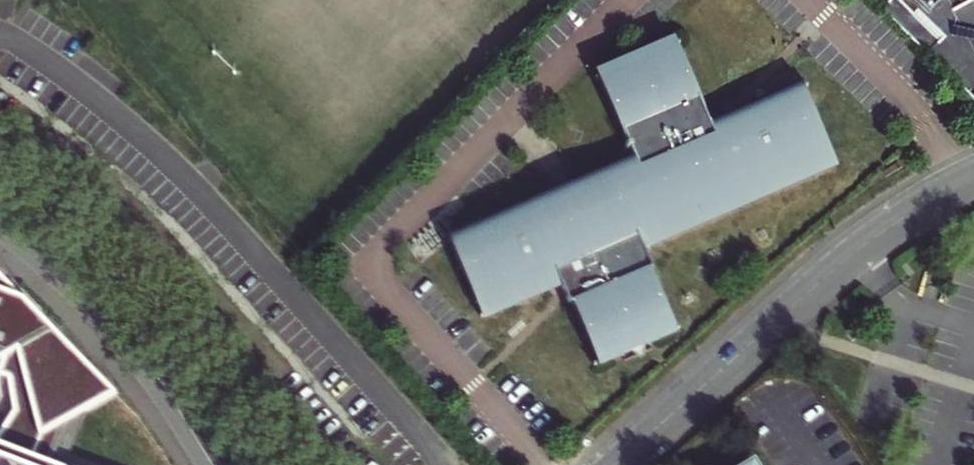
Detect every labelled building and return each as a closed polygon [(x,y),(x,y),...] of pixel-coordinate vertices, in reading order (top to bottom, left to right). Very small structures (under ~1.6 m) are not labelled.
[(880,12),(965,96),(973,89),(973,16),(964,5),(953,11),(953,0),(892,0),(880,12)] [(953,11),(964,5),(973,16),(973,0),(953,0),(953,11)] [(553,199),(451,242),(484,319),(562,286),(564,289),(567,298),(570,304),(573,303),(600,367),(677,334),(646,262),(648,262),(644,251),(835,168),(828,159),(830,158),(809,109),(797,94),(713,130),(678,47),(601,80),(636,163),(588,184),(553,199)] [(965,96),(973,104),(973,89),(965,96)] [(26,455),(36,429),(81,403),(86,411),(111,394),(107,387),(0,274),(0,464),(52,464),(26,455)] [(26,455),(52,464),(63,464),(86,411),(81,403),(36,429),(26,455)]
